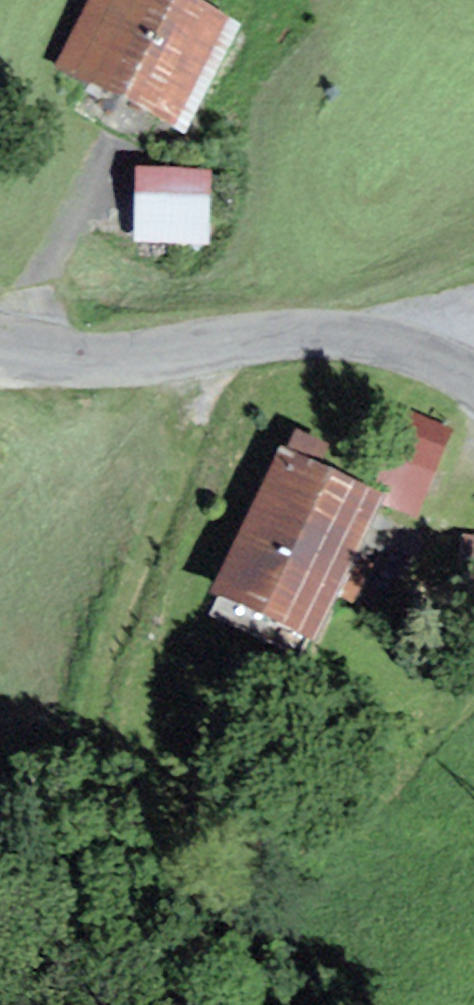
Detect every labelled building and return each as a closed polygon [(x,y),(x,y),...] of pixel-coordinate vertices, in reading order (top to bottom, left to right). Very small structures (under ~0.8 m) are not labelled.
[(56,64),(167,118),(217,14),(188,0),(87,0),(56,64)] [(204,171),(133,171),(133,239),(204,239),(204,171)] [(375,493),(277,449),(214,589),(312,633),(375,493)]
